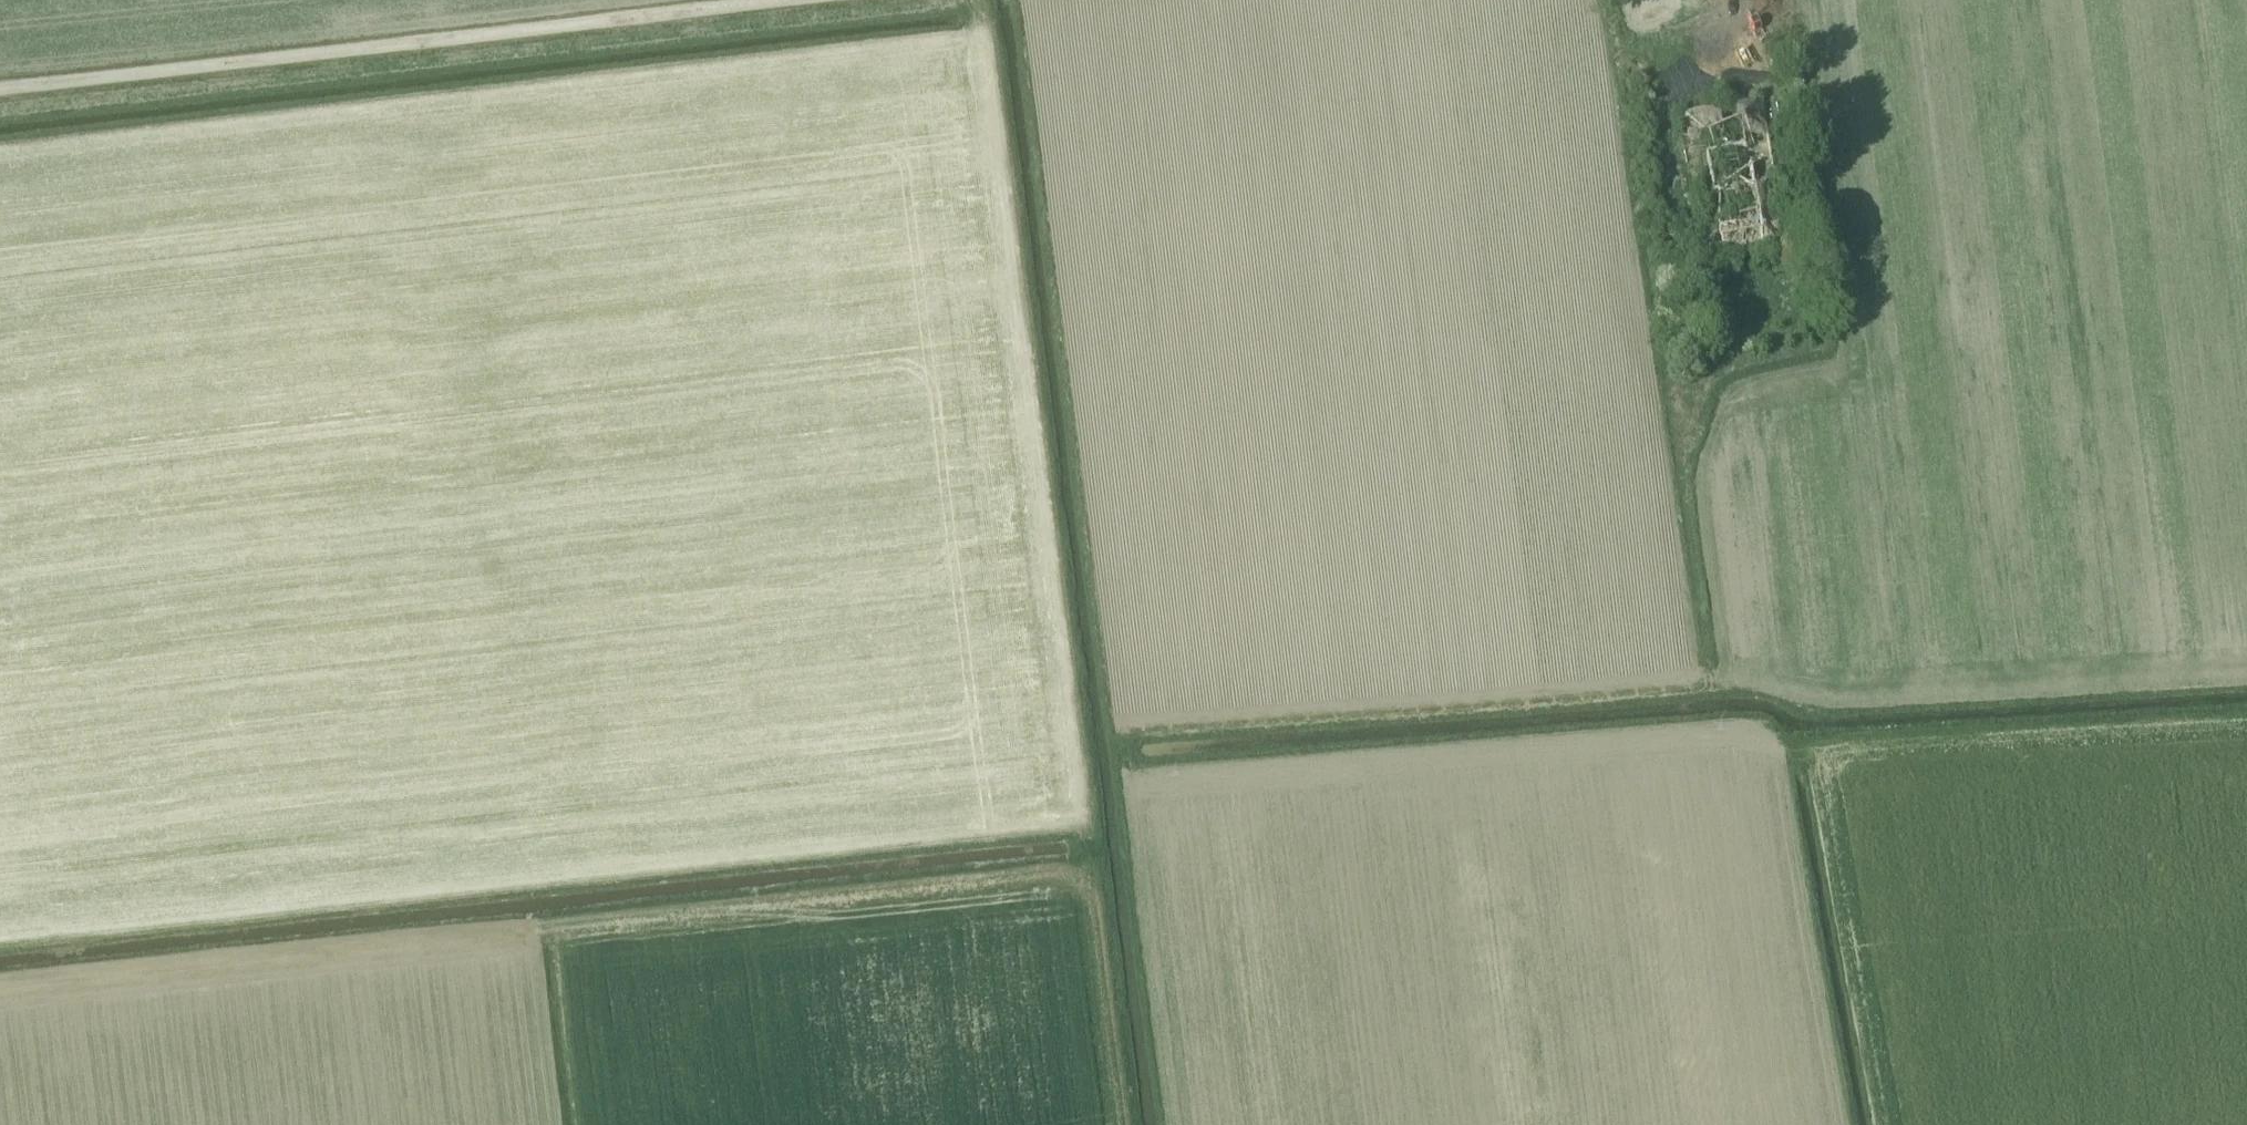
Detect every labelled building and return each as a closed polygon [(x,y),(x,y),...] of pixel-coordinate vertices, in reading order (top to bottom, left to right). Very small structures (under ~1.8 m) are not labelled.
[(1764,102),(1681,117),(1706,263),(1787,249),(1780,208),(1792,206),(1789,189),(1779,191),(1764,102)]
